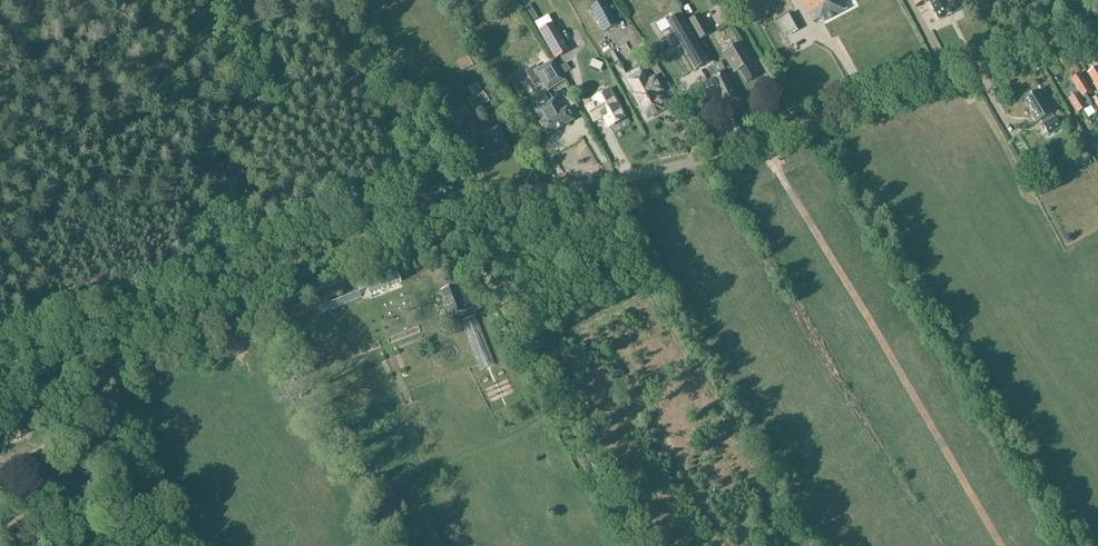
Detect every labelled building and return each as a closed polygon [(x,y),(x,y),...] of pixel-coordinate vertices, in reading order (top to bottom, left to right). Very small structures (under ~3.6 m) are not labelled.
[(591,8),(605,33),(618,25),(605,0),(591,8)] [(847,10),(842,0),(802,0),(814,23),(822,19),(824,22),(847,10)] [(951,0),(929,0),(939,20),(961,10),(956,0),(952,2),(951,0)] [(681,13),(667,21),(672,30),(670,31),(677,43),(679,41),(695,70),(709,62),(681,13)] [(780,20),(788,36),(800,30),(791,13),(780,20)] [(698,41),(711,34),(701,15),(688,22),(698,41)] [(742,42),(723,53),(731,67),(736,64),(747,83),(758,77),(749,62),(752,60),(742,42)] [(553,57),(563,52),(560,47),(551,52),(553,57)] [(548,90),(565,80),(553,61),(536,71),(548,90)] [(726,105),(737,100),(723,71),(725,70),(721,62),(708,68),(726,105)] [(566,63),(559,67),(564,75),(571,70),(566,63)] [(680,86),(692,80),(688,72),(686,73),(681,65),(672,70),(680,86)] [(1097,68),(1089,73),(1095,84),(1094,85),(1097,91),(1097,68)] [(660,98),(658,99),(656,95),(661,92),(662,89),(655,77),(648,82),(642,72),(629,80),(635,91),(629,94),(638,109),(641,107),(647,118),(662,110),(663,106),(662,105),(663,103),(663,101),(662,99),(660,98)] [(1078,114),(1092,105),(1086,95),(1091,92),(1080,74),(1071,80),(1072,81),(1070,84),(1070,88),(1066,91),(1070,99),(1069,99),(1078,114)] [(475,110),(490,102),(478,82),(468,88),(472,96),(468,98),(475,110)] [(592,99),(594,104),(586,108),(594,122),(597,120),(597,121),(605,123),(606,123),(608,125),(623,116),(619,108),(620,108),(609,89),(592,99)] [(1047,132),(1059,125),(1052,113),(1053,113),(1044,98),(1043,99),(1038,91),(1024,99),(1032,113),(1031,114),(1037,123),(1040,120),(1047,132)] [(547,136),(574,121),(567,109),(561,112),(554,100),(535,110),(542,123),(540,124),(547,136)] [(494,156),(508,148),(498,129),(493,132),(489,123),(481,127),(486,136),(484,137),(487,143),(486,144),(488,147),(490,150),(491,150),(494,156)] [(1085,151),(1072,159),(1075,165),(1089,157),(1085,151)] [(370,294),(402,282),(396,267),(365,279),(370,294)] [(467,311),(474,309),(463,283),(457,286),(456,285),(441,291),(452,318),(467,312),(467,311)] [(320,314),(362,297),(360,292),(318,308),(320,314)] [(481,369),(496,363),(476,316),(461,322),(481,369)] [(14,439),(26,435),(18,412),(5,417),(14,439)] [(42,533),(34,535),(35,545),(44,545),(42,533)]
